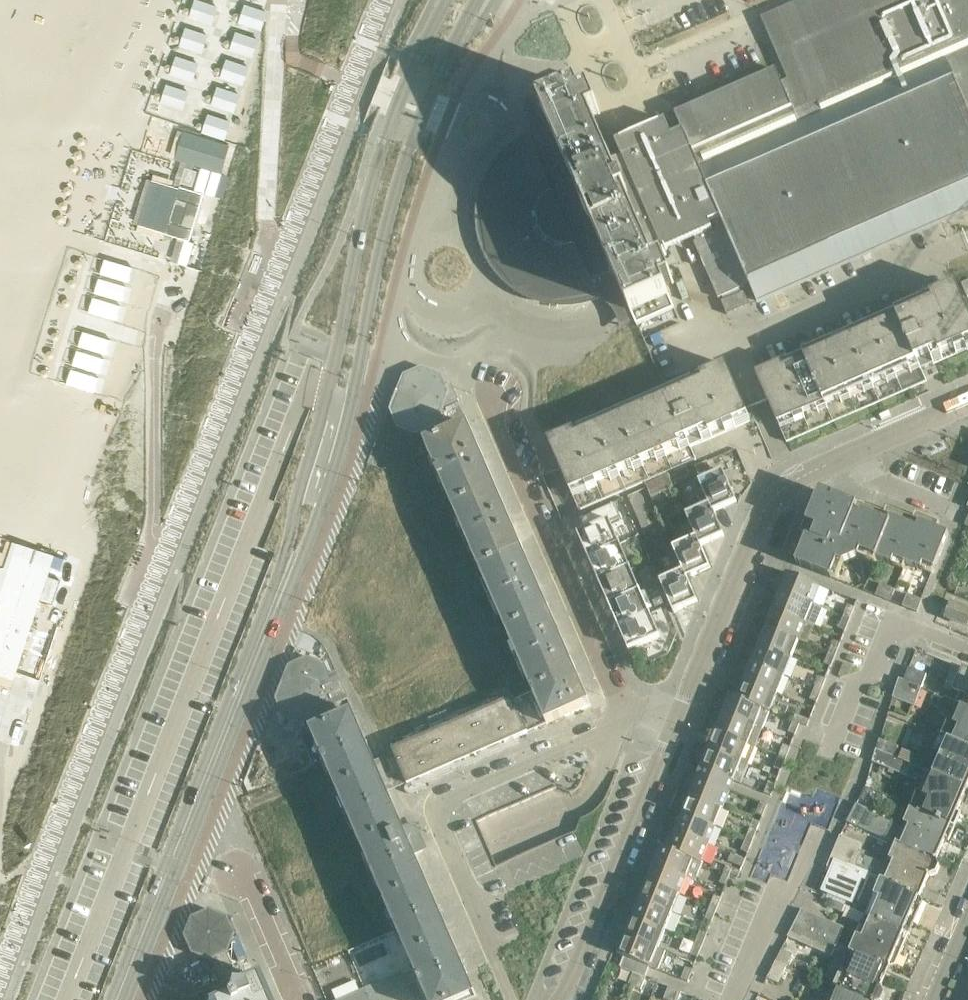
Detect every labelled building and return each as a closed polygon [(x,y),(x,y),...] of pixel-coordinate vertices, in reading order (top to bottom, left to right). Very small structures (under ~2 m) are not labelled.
[(201,0),(192,0),(187,19),(211,26),(218,5),(201,0)] [(761,17),(788,79),(781,82),(776,70),(675,113),(682,130),(671,135),(665,120),(615,141),(622,157),(611,161),(592,117),(600,114),(592,94),(590,95),(592,99),(585,102),(573,76),(536,92),(538,97),(519,100),(522,105),(524,110),(526,115),(527,118),(528,123),(529,125),(530,131),(530,136),(516,144),(514,146),(509,149),(504,153),(500,157),(496,162),(494,164),(491,169),(488,174),(486,177),(483,182),(481,187),(480,190),(478,196),(478,199),(477,205),(476,211),(476,214),(476,220),(476,223),(476,226),(477,232),(478,238),(478,241),(480,246),(482,252),(483,255),(486,260),(488,263),(491,268),(492,270),(496,275),(498,277),(502,281),(504,283),(509,287),(516,292),(521,295),(526,298),(532,300),(537,302),(543,304),(549,305),(552,306),(558,306),(564,307),(570,306),(576,306),(582,305),(588,303),(593,302),(599,299),(602,298),(606,301),(607,303),(609,305),(611,308),(612,309),(615,314),(617,317),(618,320),(618,322),(619,325),(620,327),(620,330),(621,332),(635,320),(637,325),(675,309),(669,296),(663,282),(670,279),(673,284),(674,283),(666,263),(657,267),(649,249),(666,242),(668,249),(695,237),(697,242),(694,243),(718,298),(722,296),(724,301),(722,301),(727,314),(749,304),(744,292),(742,293),(740,288),(750,284),(757,301),(759,300),(758,298),(772,292),(772,294),(774,294),(774,291),(792,284),(793,286),(795,285),(794,283),(811,275),(812,277),(814,276),(813,274),(830,267),(831,269),(833,268),(832,266),(850,258),(851,260),(853,259),(852,257),(870,250),(871,252),(873,251),(872,249),(889,241),(890,244),(892,243),(891,241),(908,233),(909,235),(911,234),(910,232),(926,225),(927,227),(929,226),(928,224),(947,216),(948,218),(950,217),(949,215),(967,208),(967,210),(967,109),(967,108),(967,0),(801,0),(761,17)] [(266,12),(243,4),(236,22),(260,30),(266,12)] [(207,35),(182,28),(177,47),(201,54),(207,35)] [(258,39),(235,31),(228,50),(252,58),(258,39)] [(198,63),(174,56),(168,76),(192,82),(198,63)] [(249,67),(225,59),(218,78),(243,86),(249,67)] [(189,91),(165,84),(159,104),(183,111),(189,91)] [(239,93),(216,86),(211,106),(234,113),(239,93)] [(230,122),(207,114),(200,134),(224,141),(230,122)] [(187,276),(207,208),(149,191),(134,244),(163,253),(158,268),(187,276)] [(956,287),(931,298),(933,303),(784,367),(781,362),(756,373),(779,425),(787,442),(926,381),(921,369),(966,349),(967,351),(967,315),(956,287)] [(102,334),(97,349),(125,359),(130,344),(102,334)] [(97,353),(92,368),(119,377),(124,362),(97,353)] [(451,385),(443,389),(428,363),(404,373),(389,409),(397,428),(416,436),(435,428),(444,406),(458,400),(451,385)] [(750,421),(725,365),(667,391),(550,442),(580,510),(696,459),(691,447),(750,421)] [(90,374),(87,388),(115,393),(118,379),(90,374)] [(425,444),(453,509),(496,490),(468,424),(425,444)] [(707,461),(695,466),(698,475),(711,470),(707,461)] [(686,466),(668,474),(672,483),(690,475),(686,466)] [(714,513),(714,512),(726,507),(737,503),(723,471),(699,481),(709,504),(710,504),(714,513)] [(667,474),(645,484),(647,487),(651,497),(673,487),(667,474)] [(523,552),(496,490),(453,509),(480,571),(523,552)] [(811,525),(796,563),(837,579),(844,563),(858,556),(874,563),(877,558),(903,568),(906,563),(932,573),(949,532),(920,521),(917,526),(891,516),(888,521),(862,511),(860,515),(854,513),(858,505),(827,493),(817,497),(807,523),(811,525)] [(686,514),(696,537),(697,537),(701,546),(713,541),(724,536),(714,512),(714,513),(710,504),(709,504),(686,514)] [(593,553),(619,542),(610,520),(578,534),(584,547),(589,544),(593,553)] [(687,579),(688,579),(711,569),(701,546),(697,537),(696,537),(673,548),(683,571),(684,570),(687,579)] [(619,542),(593,553),(587,556),(594,570),(599,567),(603,576),(629,565),(619,542)] [(523,552),(480,571),(507,633),(550,614),(523,552)] [(629,565),(603,576),(597,579),(604,593),(609,591),(613,600),(639,588),(629,565)] [(698,602),(688,579),(687,579),(684,570),(683,571),(660,581),(674,613),(698,602)] [(780,591),(813,604),(820,585),(787,572),(780,591)] [(42,716),(82,592),(33,575),(11,585),(0,618),(0,704),(42,716)] [(880,583),(875,595),(890,600),(895,589),(880,583)] [(623,623),(650,611),(639,588),(613,600),(608,602),(614,616),(619,614),(623,623)] [(773,609),(805,622),(813,604),(780,591),(773,609)] [(907,594),(902,605),(917,611),(922,600),(907,594)] [(967,621),(967,610),(951,603),(946,617),(966,625),(967,621)] [(843,616),(850,619),(855,607),(848,604),(843,616)] [(805,622),(773,609),(766,627),(798,640),(807,643),(814,626),(805,622)] [(650,611),(623,623),(618,625),(624,639),(632,635),(637,647),(661,637),(650,611)] [(578,677),(550,614),(507,633),(533,693),(537,692),(538,694),(578,677)] [(845,630),(850,619),(843,616),(839,628),(845,630)] [(791,658),(798,640),(766,627),(758,645),(791,658)] [(829,652),(835,655),(840,643),(834,640),(829,652)] [(751,663),(784,676),(791,658),(758,645),(751,663)] [(831,666),(835,655),(829,652),(824,663),(831,666)] [(777,694),(784,676),(751,663),(744,681),(777,694)] [(967,707),(967,670),(952,663),(939,695),(946,698),(955,702),(961,704),(967,707)] [(925,676),(908,669),(903,680),(921,687),(925,676)] [(337,675),(322,681),(301,672),(282,680),(275,698),(284,717),(302,724),(320,717),(328,696),(343,690),(337,675)] [(815,688),(821,690),(826,678),(820,676),(815,688)] [(534,696),(547,724),(590,706),(578,677),(538,694),(534,696)] [(903,680),(899,678),(893,697),(913,707),(921,687),(903,680)] [(737,698),(770,711),(777,694),(744,681),(737,697),(737,698)] [(817,702),(821,690),(815,688),(810,699),(817,702)] [(534,696),(538,694),(537,692),(533,693),(514,701),(513,699),(394,751),(394,753),(389,756),(375,762),(388,792),(403,785),(408,783),(409,785),(547,724),(534,696)] [(737,698),(737,697),(730,694),(722,714),(762,730),(770,711),(737,698)] [(946,698),(939,695),(935,694),(930,705),(941,710),(946,698)] [(961,704),(953,723),(948,721),(942,736),(967,747),(967,707),(961,704)] [(420,982),(421,984),(424,982),(426,985),(422,987),(428,999),(462,999),(475,994),(415,855),(427,850),(415,822),(403,827),(388,792),(375,762),(355,716),(353,711),(311,730),(313,734),(415,970),(420,982)] [(755,748),(762,730),(722,714),(715,732),(755,748)] [(793,720),(800,723),(807,726),(810,719),(796,714),(793,720)] [(795,734),(800,723),(793,720),(788,732),(795,734)] [(748,766),(755,748),(715,732),(708,750),(748,766)] [(942,736),(935,752),(928,769),(926,772),(931,774),(966,789),(967,786),(967,747),(942,736)] [(879,739),(875,750),(894,758),(897,747),(880,739),(879,739)] [(778,757),(785,760),(790,747),(784,744),(778,757)] [(732,782),(733,782),(733,781),(741,784),(748,766),(708,750),(700,769),(701,769),(701,768),(732,781),(732,782)] [(890,770),(906,776),(912,778),(913,774),(923,778),(926,772),(898,760),(894,758),(875,750),(872,762),(890,770)] [(902,750),(898,760),(926,772),(928,769),(921,759),(914,756),(914,755),(902,750)] [(781,770),(785,760),(778,757),(774,767),(781,770)] [(534,770),(544,792),(555,787),(548,768),(543,766),(534,770)] [(730,787),(731,788),(733,782),(732,782),(732,781),(701,768),(701,769),(700,769),(698,774),(699,775),(698,776),(730,788),(730,787)] [(532,797),(544,792),(534,770),(523,775),(532,797)] [(723,807),(731,788),(730,787),(730,788),(698,776),(699,775),(698,774),(690,794),(723,807)] [(911,807),(955,826),(961,813),(957,811),(966,789),(931,774),(923,794),(918,792),(911,807)] [(521,802),(532,797),(523,775),(512,780),(521,802)] [(521,802),(512,780),(501,785),(510,807),(521,802)] [(769,781),(764,793),(771,795),(775,783),(769,781)] [(499,811),(510,807),(501,785),(490,790),(499,811)] [(488,816),(499,811),(490,790),(478,794),(488,816)] [(488,816),(478,794),(467,800),(477,822),(488,816)] [(715,826),(723,807),(690,794),(683,812),(715,826)] [(761,802),(756,813),(762,816),(767,804),(761,802)] [(895,824),(865,811),(867,809),(856,804),(847,822),(858,826),(887,839),(889,836),(894,839),(898,828),(894,826),(895,824)] [(949,841),(955,826),(911,807),(903,824),(909,826),(901,845),(936,860),(945,840),(949,841)] [(708,844),(715,826),(683,812),(675,831),(708,844)] [(482,833),(477,822),(454,831),(459,843),(482,833)] [(746,838),(753,840),(757,829),(751,827),(746,838)] [(693,859),(693,860),(701,863),(708,844),(675,831),(668,848),(668,849),(693,859)] [(575,832),(562,838),(572,860),(584,854),(575,832)] [(464,854),(486,844),(482,833),(459,843),(464,854)] [(848,864),(853,866),(862,845),(840,836),(830,858),(834,860),(834,859),(847,865),(848,864)] [(561,864),(572,860),(562,838),(551,843),(561,864)] [(748,853),(753,840),(746,838),(741,850),(748,853)] [(550,869),(561,864),(551,843),(540,847),(550,869)] [(935,861),(936,860),(901,845),(896,843),(889,860),(893,862),(885,881),(881,879),(880,879),(920,896),(929,876),(930,876),(937,873),(940,867),(938,861),(935,861)] [(468,865),(491,855),(486,844),(464,854),(468,865)] [(668,849),(668,848),(661,845),(654,863),(686,876),(693,860),(693,859),(668,849)] [(540,847),(530,852),(539,874),(550,869),(540,847)] [(529,879),(539,874),(530,852),(519,857),(529,879)] [(731,853),(728,861),(740,866),(743,858),(731,853)] [(473,876),(496,866),(491,855),(468,865),(473,876)] [(518,884),(529,879),(519,857),(508,861),(518,884)] [(857,868),(853,866),(848,864),(847,865),(834,859),(834,860),(830,858),(827,866),(828,868),(830,869),(821,891),(852,904),(862,878),(854,875),(857,868)] [(507,889),(518,884),(508,861),(496,866),(507,889)] [(686,876),(654,863),(647,881),(679,894),(686,876)] [(724,872),(730,875),(731,874),(738,877),(741,870),(727,865),(724,872)] [(726,885),(730,875),(724,872),(720,883),(726,885)] [(919,897),(920,896),(880,879),(874,895),(880,898),(871,917),(909,933),(922,902),(921,898),(919,897)] [(672,912),(679,894),(647,881),(640,899),(672,912)] [(710,906),(717,909),(721,898),(715,895),(710,906)] [(672,912),(640,899),(632,917),(665,930),(672,912)] [(833,900),(830,906),(842,911),(847,913),(849,907),(833,900)] [(712,921),(717,909),(710,906),(705,918),(712,921)] [(801,911),(793,926),(836,944),(843,929),(832,924),(801,911)] [(193,920),(186,935),(193,950),(208,956),(210,960),(216,976),(219,983),(234,976),(225,953),(223,950),(230,934),(223,919),(208,913),(193,920)] [(625,935),(658,948),(665,930),(632,917),(625,935)] [(850,950),(890,967),(891,967),(895,964),(909,933),(871,917),(862,937),(856,935),(850,950)] [(836,944),(793,926),(788,937),(831,956),(836,944)] [(696,942),(702,945),(707,933),(700,931),(696,942)] [(651,966),(658,948),(625,935),(618,953),(625,956),(621,967),(633,972),(639,975),(645,977),(649,966),(651,966)] [(697,957),(702,945),(696,942),(691,954),(697,957)] [(781,949),(775,961),(786,965),(792,954),(781,949)] [(867,999),(882,999),(884,995),(882,989),(880,988),(889,967),(890,967),(850,950),(850,951),(846,949),(837,969),(841,971),(835,986),(867,999)] [(775,961),(766,978),(777,983),(786,965),(775,961)] [(686,967),(681,979),(688,981),(692,969),(686,967)] [(629,984),(634,986),(639,975),(633,972),(629,984)] [(422,987),(426,985),(424,982),(421,984),(420,982),(408,987),(403,975),(365,990),(369,999),(428,999),(422,987)] [(646,977),(639,975),(634,986),(641,989),(646,977)] [(252,979),(241,985),(228,984),(227,994),(215,999),(261,999),(252,979)] [(365,990),(360,993),(355,980),(332,991),(336,999),(369,999),(365,990)] [(835,986),(834,987),(838,989),(833,999),(867,999),(835,986)] [(664,998),(668,999),(671,999),(675,989),(669,987),(664,998)] [(675,989),(671,999),(678,999),(681,992),(675,989)]
